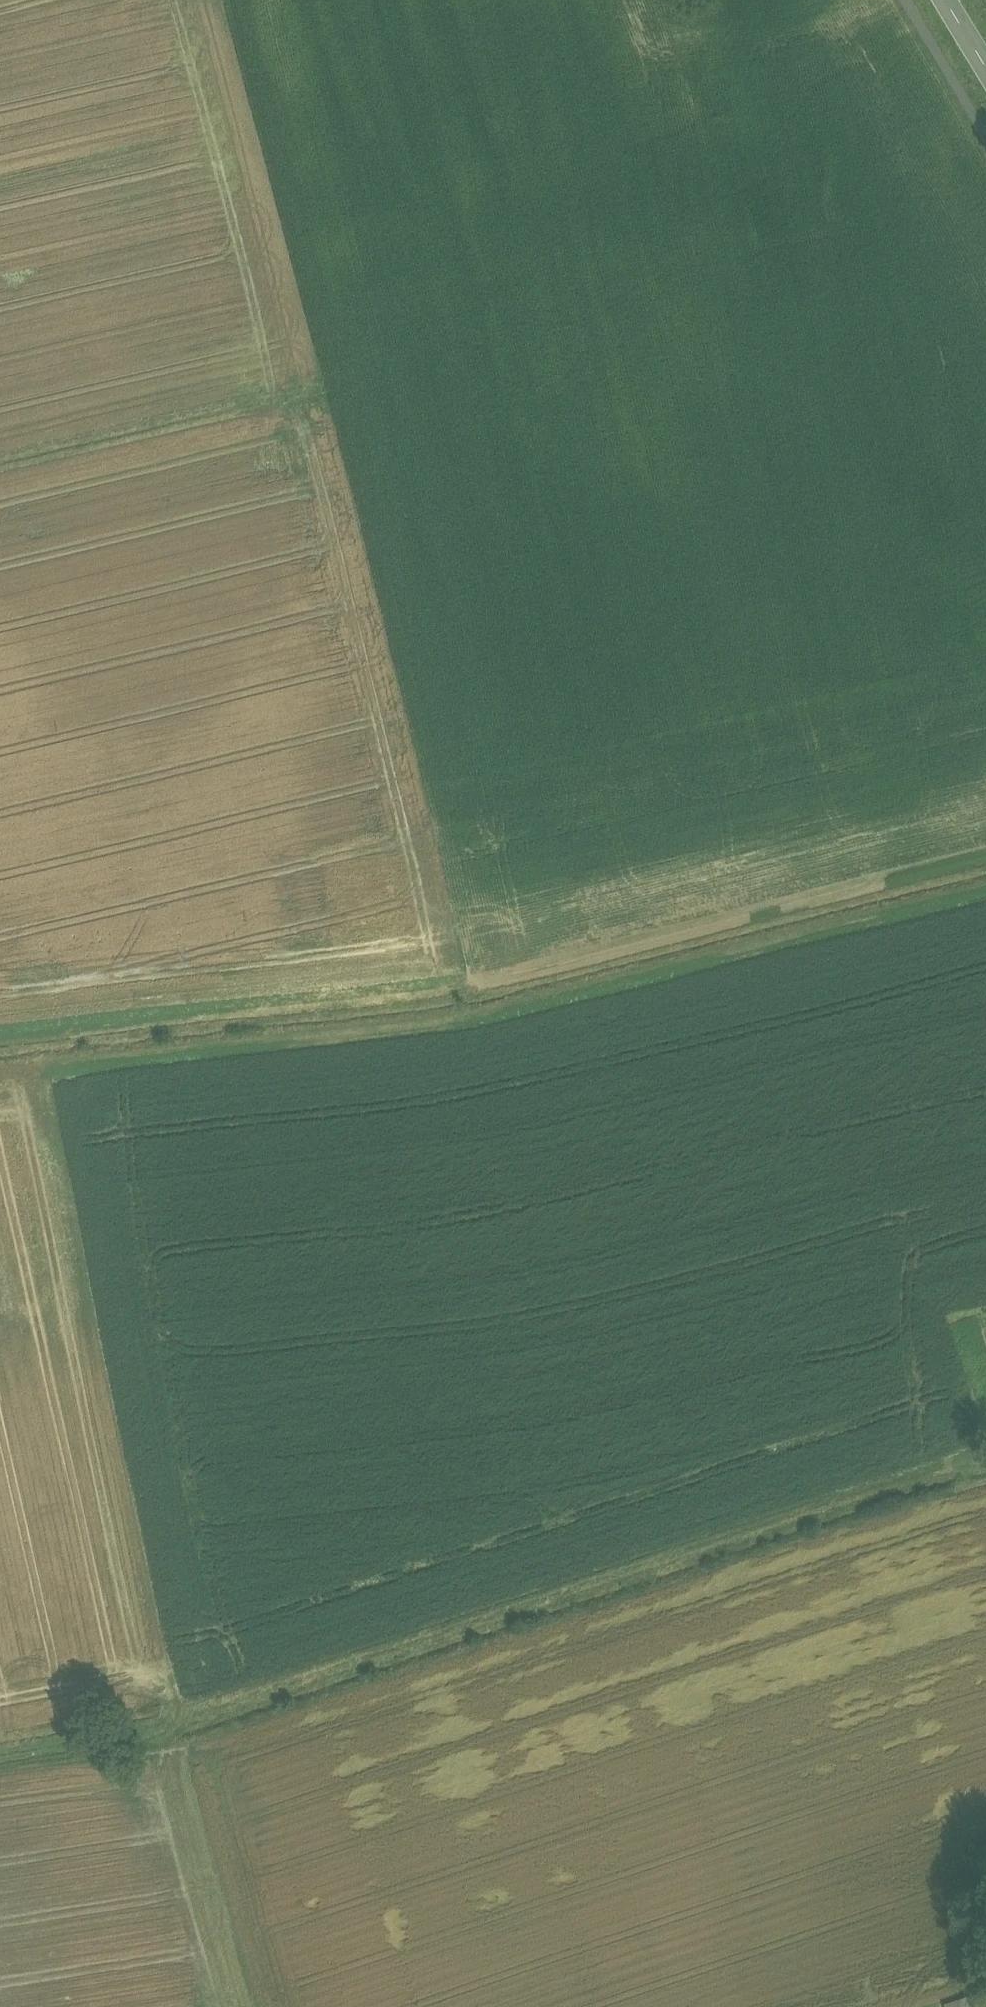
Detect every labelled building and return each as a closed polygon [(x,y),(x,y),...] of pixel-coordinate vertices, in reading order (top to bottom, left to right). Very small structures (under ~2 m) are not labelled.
[(945,2005),(946,2006),(985,2006),(985,1997),(985,1994),(945,2005)]
